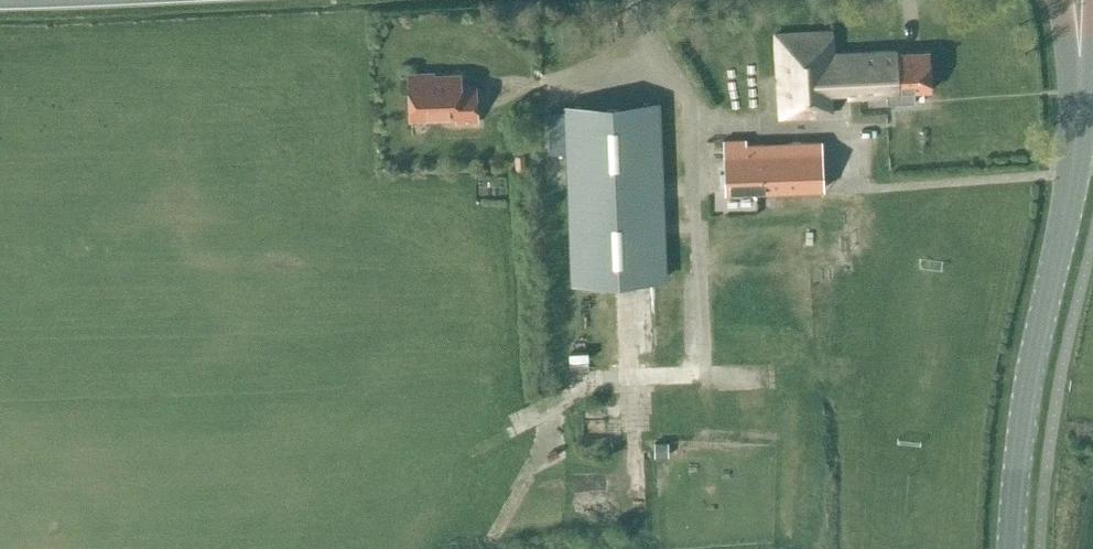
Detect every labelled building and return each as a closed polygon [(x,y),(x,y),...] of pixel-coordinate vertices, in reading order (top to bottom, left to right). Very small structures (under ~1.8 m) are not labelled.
[(931,89),(929,50),(897,52),(897,49),(833,53),(831,31),(774,34),(779,117),(830,114),(829,90),(846,90),(846,96),(886,94),(886,102),(913,101),(912,90),(931,89)] [(456,122),(476,122),(475,86),(459,87),(459,75),(433,76),(433,72),(408,73),(410,111),(425,111),(425,117),(428,118),(439,117),(442,116),(455,115),(456,122)] [(570,152),(576,282),(663,279),(656,101),(566,105),(566,116),(551,117),(553,153),(570,152)] [(745,144),(745,139),(722,140),(724,193),(823,189),(822,141),(745,144)] [(667,442),(655,442),(655,455),(667,455),(667,442)]
